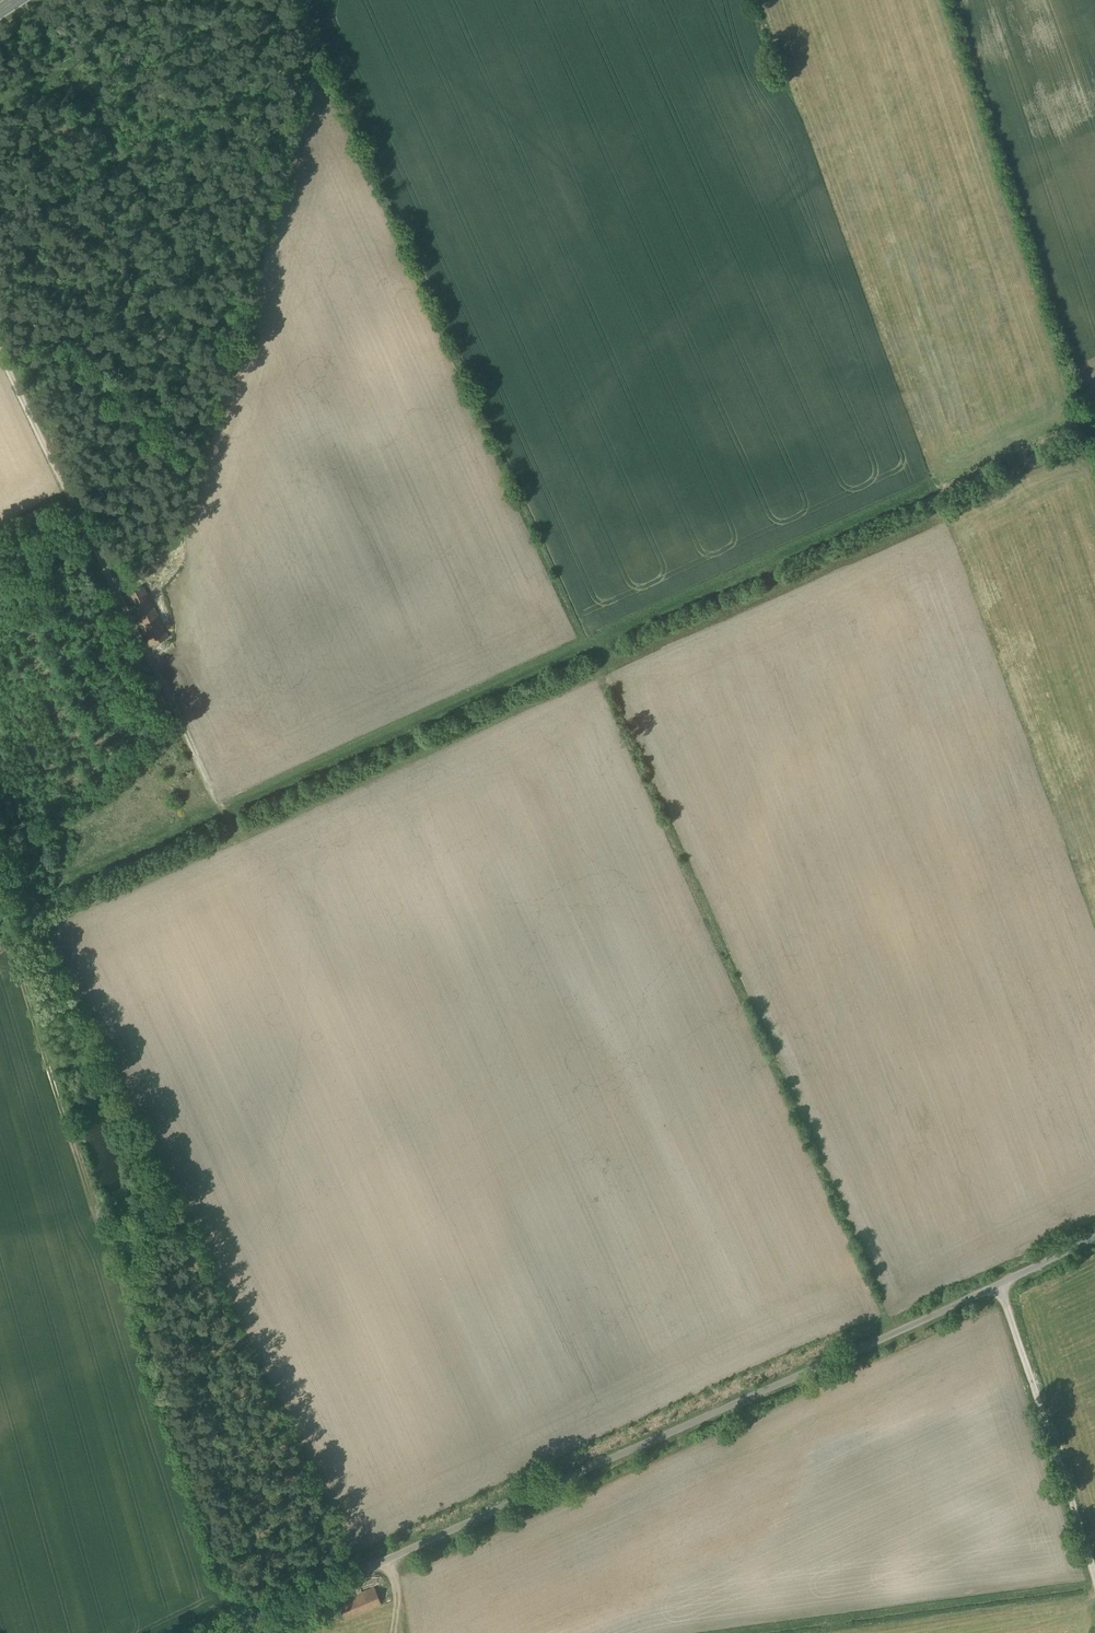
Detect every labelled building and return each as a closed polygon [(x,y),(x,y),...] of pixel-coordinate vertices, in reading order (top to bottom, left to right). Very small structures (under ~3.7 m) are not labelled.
[(143,586),(127,594),(150,645),(167,637),(143,586)] [(337,1601),(344,1619),(381,1603),(374,1586),(363,1591),(360,1587),(353,1590),(355,1594),(337,1601)]
